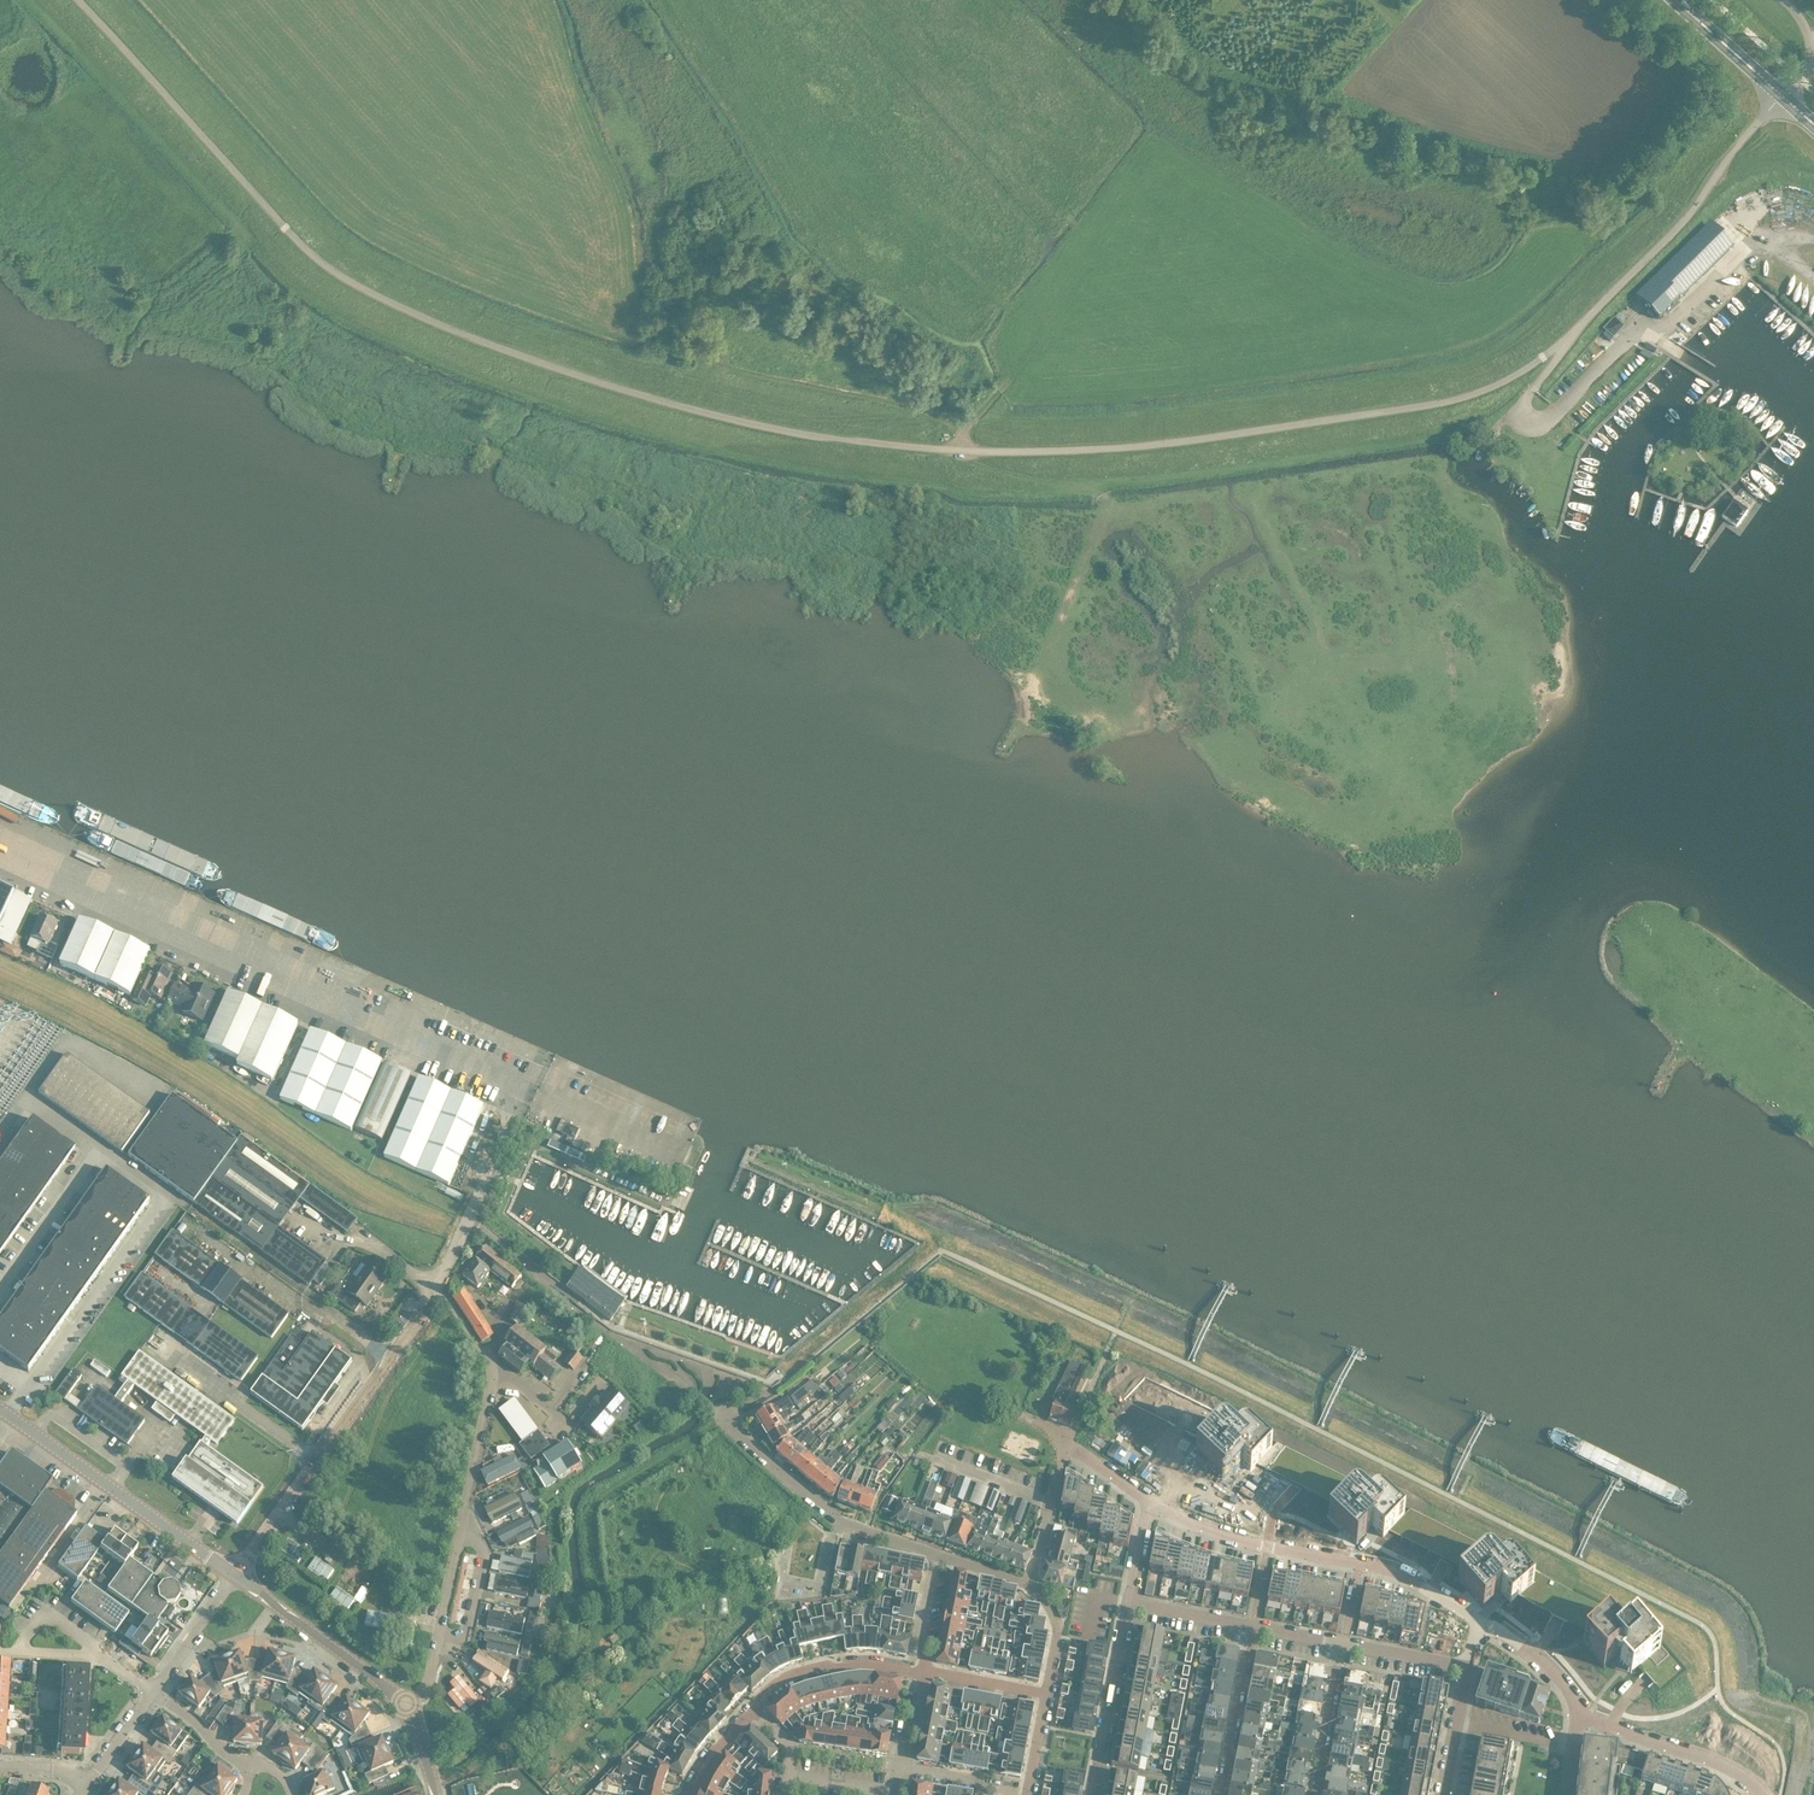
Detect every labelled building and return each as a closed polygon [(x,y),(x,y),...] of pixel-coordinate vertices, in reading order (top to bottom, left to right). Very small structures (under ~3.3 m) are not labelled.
[(1644,303),(1719,230),(1711,222),(1636,295),(1644,303)] [(1644,303),(1659,319),(1659,318),(1680,298),(1733,245),(1719,230),(1644,303)] [(1614,317),(1604,329),(1613,337),(1624,326),(1614,317)] [(1495,427),(1501,420),(1496,415),(1490,422),(1495,427)] [(1749,509),(1734,499),(1722,516),(1737,526),(1749,509)] [(110,864),(119,869),(122,864),(113,859),(110,864)] [(11,945),(33,900),(15,892),(0,885),(0,940),(11,945)] [(58,923),(41,916),(31,937),(42,941),(37,952),(52,959),(58,946),(49,942),(58,923)] [(80,920),(60,964),(131,995),(150,952),(80,920)] [(147,986),(140,983),(133,1000),(146,1006),(151,994),(161,999),(172,975),(156,967),(147,986)] [(214,994),(194,985),(192,991),(176,984),(169,1001),(184,1007),(183,1011),(202,1020),(214,994)] [(298,1023),(228,992),(205,1044),(240,1060),(237,1065),(272,1081),(298,1023)] [(311,1029),(280,1098),(352,1130),(382,1061),(311,1029)] [(150,1113),(67,1054),(39,1093),(123,1152),(150,1113)] [(385,1062),(355,1128),(367,1134),(382,1140),(411,1074),(385,1062)] [(449,1185),(484,1106),(419,1077),(384,1156),(449,1185)] [(238,1141),(173,1094),(154,1121),(186,1144),(202,1155),(207,1147),(225,1160),(238,1141)] [(42,1148),(53,1133),(31,1117),(20,1133),(42,1148)] [(186,1144),(154,1121),(129,1155),(161,1179),(186,1144)] [(566,1123),(562,1133),(575,1140),(579,1130),(566,1123)] [(31,1164),(42,1148),(20,1133),(9,1148),(31,1164)] [(74,1148),(53,1133),(42,1148),(63,1164),(74,1148)] [(238,1141),(225,1160),(194,1202),(310,1285),(326,1261),(279,1227),(301,1198),(348,1231),(357,1219),(303,1180),(305,1175),(297,1170),(295,1174),(242,1135),(238,1141)] [(548,1146),(584,1162),(587,1155),(551,1140),(548,1146)] [(202,1155),(186,1144),(161,1179),(194,1202),(225,1160),(207,1147),(202,1155)] [(31,1164),(9,1148),(0,1161),(0,1165),(20,1179),(31,1164)] [(63,1164),(42,1148),(31,1164),(52,1179),(63,1164)] [(52,1179),(31,1164),(20,1179),(42,1195),(52,1179)] [(20,1179),(0,1165),(0,1188),(9,1195),(20,1179)] [(29,1371),(151,1200),(107,1169),(0,1319),(0,1351),(29,1371)] [(42,1195),(20,1179),(9,1195),(31,1210),(42,1195)] [(445,1187),(443,1192),(459,1198),(461,1193),(445,1187)] [(9,1195),(0,1188),(0,1207),(9,1195)] [(9,1195),(0,1207),(0,1211),(20,1225),(31,1210),(9,1195)] [(444,1196),(441,1201),(455,1209),(458,1204),(444,1196)] [(0,1211),(0,1235),(9,1241),(20,1225),(0,1211)] [(156,1255),(271,1338),(288,1314),(173,1231),(156,1255)] [(0,1235),(0,1253),(9,1241),(0,1235)] [(522,1275),(519,1274),(498,1257),(499,1256),(486,1246),(463,1275),(479,1287),(489,1273),(491,1270),(513,1287),(522,1275)] [(246,1256),(242,1263),(257,1272),(261,1265),(246,1256)] [(355,1312),(362,1302),(367,1306),(388,1277),(369,1263),(350,1290),(340,1282),(331,1295),(355,1312)] [(585,1265),(576,1277),(569,1287),(586,1300),(585,1302),(610,1320),(628,1297),(585,1265)] [(125,1297),(241,1380),(258,1357),(142,1274),(125,1297)] [(464,1288),(453,1295),(483,1341),(494,1334),(464,1288)] [(281,1298),(280,1305),(294,1307),(295,1300),(281,1298)] [(554,1363),(554,1362),(559,1356),(557,1355),(549,1348),(547,1349),(517,1326),(504,1343),(507,1346),(499,1356),(521,1373),(529,1362),(534,1367),(534,1366),(545,1374),(551,1380),(560,1368),(554,1363)] [(352,1360),(348,1357),(336,1349),(313,1332),(304,1344),(292,1336),(251,1392),(302,1429),(322,1402),(327,1406),(340,1388),(335,1384),(352,1360)] [(575,1369),(583,1358),(572,1350),(564,1361),(575,1369)] [(115,1399),(121,1403),(135,1384),(158,1401),(153,1409),(170,1421),(176,1414),(205,1435),(188,1460),(187,1459),(173,1479),(238,1525),(252,1505),(251,1504),(263,1486),(207,1446),(211,1439),(217,1443),(234,1420),(140,1352),(123,1375),(128,1380),(115,1399)] [(105,1379),(111,1370),(94,1357),(87,1366),(105,1379)] [(1071,1395),(1084,1366),(1072,1361),(1066,1373),(1054,1399),(1056,1400),(1049,1418),(1059,1422),(1066,1404),(1071,1395)] [(1085,1367),(1084,1366),(1071,1395),(1079,1399),(1092,1370),(1085,1367)] [(57,1393),(65,1398),(82,1375),(74,1369),(57,1393)] [(1131,1390),(1123,1398),(1156,1415),(1204,1439),(1224,1420),(1228,1417),(1188,1397),(1145,1376),(1131,1390)] [(834,1387),(839,1383),(833,1377),(829,1381),(834,1387)] [(844,1389),(839,1383),(834,1387),(839,1393),(844,1389)] [(97,1386),(80,1410),(128,1444),(144,1420),(121,1403),(115,1399),(97,1386)] [(796,1404),(803,1399),(809,1393),(803,1386),(790,1397),(796,1404)] [(854,1394),(849,1388),(839,1397),(844,1403),(854,1394)] [(597,1399),(594,1403),(615,1421),(627,1407),(625,1406),(627,1404),(611,1391),(610,1393),(608,1392),(600,1401),(597,1399)] [(793,1409),(794,1408),(788,1397),(756,1416),(762,1427),(793,1409)] [(522,1439),(536,1429),(515,1400),(501,1411),(522,1439)] [(803,1400),(797,1405),(797,1406),(800,1409),(806,1403),(803,1400)] [(594,1409),(583,1422),(584,1424),(583,1426),(597,1438),(599,1436),(603,1439),(615,1425),(613,1423),(615,1421),(594,1403),(591,1407),(594,1409)] [(1078,1408),(1066,1404),(1059,1422),(1071,1426),(1078,1408)] [(379,1420),(382,1414),(368,1405),(364,1411),(379,1420)] [(796,1413),(793,1409),(762,1427),(768,1437),(791,1423),(787,1418),(796,1413)] [(829,1417),(836,1425),(844,1419),(837,1410),(829,1417)] [(791,1423),(768,1437),(774,1447),(790,1437),(787,1432),(805,1421),(803,1416),(791,1423)] [(648,1426),(643,1419),(638,1423),(643,1429),(648,1426)] [(1204,1439),(1193,1450),(1224,1479),(1227,1476),(1234,1469),(1234,1468),(1233,1467),(1239,1460),(1240,1461),(1240,1460),(1251,1471),(1256,1465),(1272,1449),(1271,1448),(1257,1435),(1250,1428),(1239,1429),(1237,1431),(1224,1420),(1204,1439)] [(891,1427),(884,1432),(889,1439),(895,1434),(891,1427)] [(587,1433),(581,1428),(578,1431),(585,1436),(587,1433)] [(781,1446),(777,1451),(778,1452),(777,1452),(787,1460),(809,1433),(806,1430),(795,1442),(792,1440),(785,1444),(782,1447),(781,1446)] [(573,1451),(568,1443),(547,1456),(544,1450),(549,1446),(538,1432),(521,1445),(537,1468),(533,1470),(546,1489),(582,1466),(577,1457),(573,1451)] [(828,1432),(821,1438),(824,1441),(831,1434),(828,1432)] [(818,1440),(809,1433),(787,1460),(795,1467),(818,1440)] [(822,1444),(818,1440),(795,1467),(804,1475),(816,1460),(812,1456),(822,1444)] [(1272,1449),(1256,1465),(1304,1489),(1337,1505),(1350,1493),(1357,1486),(1360,1483),(1320,1463),(1278,1442),(1271,1448),(1272,1449)] [(821,1455),(816,1460),(804,1475),(813,1482),(838,1454),(834,1450),(826,1459),(821,1455)] [(31,1466),(10,1452),(0,1466),(0,1510),(31,1466)] [(842,1457),(838,1454),(813,1482),(822,1490),(835,1475),(830,1471),(842,1457)] [(884,1455),(875,1466),(880,1471),(890,1459),(884,1455)] [(513,1457),(481,1472),(488,1487),(520,1471),(513,1457)] [(522,1469),(528,1466),(522,1458),(518,1460),(522,1469)] [(845,1463),(835,1475),(822,1490),(832,1498),(832,1497),(833,1498),(837,1493),(836,1492),(839,1489),(839,1490),(842,1481),(841,1481),(844,1478),(840,1475),(848,1465),(845,1463)] [(858,1465),(856,1469),(850,1484),(844,1482),(837,1500),(849,1504),(856,1486),(863,1467),(858,1465)] [(926,1468),(928,1479),(940,1476),(938,1465),(926,1468)] [(31,1466),(0,1510),(0,1552),(30,1510),(30,1511),(52,1481),(33,1467),(33,1468),(31,1466)] [(856,1486),(849,1504),(860,1508),(873,1473),(876,1474),(877,1472),(869,1469),(861,1489),(856,1486)] [(953,1487),(958,1475),(948,1471),(942,1482),(953,1487)] [(879,1473),(877,1472),(876,1474),(873,1473),(860,1508),(871,1512),(878,1495),(872,1492),(879,1473)] [(960,1476),(954,1492),(965,1496),(971,1480),(960,1476)] [(1075,1516),(1081,1482),(1066,1480),(1061,1507),(1075,1509),(1074,1516),(1075,1516)] [(1081,1482),(1075,1516),(1088,1519),(1087,1526),(1094,1491),(1080,1489),(1081,1482)] [(981,1507),(989,1488),(989,1487),(977,1483),(969,1502),(981,1507)] [(1337,1505),(1326,1516),(1357,1545),(1359,1542),(1366,1535),(1367,1534),(1366,1533),(1366,1532),(1372,1526),(1372,1527),(1372,1526),(1383,1537),(1389,1531),(1404,1515),(1404,1514),(1390,1501),(1383,1495),(1372,1495),(1370,1497),(1357,1486),(1350,1493),(1337,1505)] [(936,1487),(935,1491),(932,1500),(920,1531),(934,1536),(942,1515),(933,1512),(942,1489),(936,1487)] [(1000,1492),(989,1488),(981,1507),(992,1511),(1000,1492)] [(921,1507),(914,1505),(907,1526),(920,1531),(932,1500),(935,1491),(928,1489),(921,1507)] [(528,1491),(521,1494),(539,1529),(546,1526),(528,1491)] [(1094,1491),(1087,1526),(1101,1529),(1100,1536),(1107,1502),(1093,1499),(1094,1491)] [(8,1608),(76,1514),(71,1511),(50,1496),(45,1492),(0,1554),(0,1602),(8,1608)] [(522,1510),(514,1495),(485,1510),(493,1525),(522,1510)] [(897,1499),(888,1495),(883,1509),(892,1512),(897,1499)] [(1018,1498),(1017,1498),(1012,1496),(1008,1505),(1014,1507),(1018,1498)] [(1018,1498),(1014,1507),(1010,1519),(1018,1522),(1017,1523),(1019,1524),(1028,1502),(1018,1498)] [(900,1499),(892,1520),(907,1526),(914,1505),(900,1499)] [(275,1519),(280,1503),(273,1501),(268,1517),(275,1519)] [(1107,1502),(1100,1536),(1114,1538),(1113,1544),(1120,1511),(1106,1508),(1107,1502)] [(1404,1515),(1389,1531),(1401,1537),(1464,1569),(1487,1549),(1489,1547),(1410,1508),(1404,1514),(1404,1515)] [(942,1515),(934,1536),(948,1541),(956,1519),(959,1511),(954,1510),(951,1519),(942,1515)] [(977,1519),(959,1511),(956,1519),(948,1541),(965,1548),(966,1548),(975,1523),(977,1519)] [(1120,1511),(1113,1544),(1128,1547),(1133,1520),(1119,1517),(1120,1511)] [(987,1535),(980,1554),(995,1559),(1004,1533),(995,1530),(999,1521),(998,1521),(999,1518),(995,1517),(994,1519),(993,1519),(987,1535)] [(533,1531),(534,1531),(529,1519),(497,1535),(503,1545),(514,1539),(519,1547),(536,1538),(533,1531)] [(983,1521),(977,1519),(975,1523),(966,1548),(980,1554),(987,1535),(979,1532),(983,1521)] [(112,1557),(127,1535),(119,1529),(117,1531),(114,1529),(105,1541),(85,1527),(57,1565),(77,1580),(96,1553),(102,1557),(105,1552),(112,1557)] [(1056,1532),(1051,1551),(1071,1556),(1076,1537),(1075,1537),(1077,1531),(1064,1527),(1062,1534),(1056,1532)] [(1010,1535),(1004,1533),(995,1559),(1009,1564),(1019,1539),(1014,1537),(1011,1544),(1007,1542),(1010,1535)] [(127,1535),(112,1557),(124,1565),(107,1589),(130,1605),(152,1575),(151,1566),(141,1567),(129,1558),(138,1546),(134,1543),(136,1541),(127,1535)] [(540,1545),(549,1544),(549,1535),(539,1535),(540,1545)] [(299,1562),(308,1551),(290,1538),(282,1550),(299,1562)] [(1025,1541),(1019,1539),(1009,1564),(1025,1570),(1032,1552),(1022,1548),(1025,1541)] [(1163,1574),(1169,1544),(1155,1541),(1149,1568),(1164,1571),(1163,1574)] [(1170,1544),(1169,1544),(1163,1574),(1177,1577),(1177,1579),(1177,1580),(1183,1550),(1169,1547),(1170,1544)] [(865,1549),(853,1547),(849,1567),(861,1569),(865,1549)] [(841,1550),(841,1553),(841,1556),(843,1557),(846,1558),(848,1557),(850,1556),(851,1553),(850,1550),(848,1548),(846,1548),(843,1549),(841,1550)] [(865,1549),(861,1569),(868,1571),(867,1577),(866,1584),(865,1584),(863,1596),(868,1597),(870,1585),(875,1586),(877,1579),(872,1578),(877,1552),(865,1549)] [(1499,1563),(1487,1549),(1464,1569),(1455,1577),(1483,1608),(1495,1598),(1494,1597),(1501,1591),(1511,1602),(1518,1595),(1534,1582),(1513,1559),(1507,1556),(1499,1563)] [(1183,1550),(1177,1580),(1191,1582),(1190,1584),(1191,1584),(1197,1555),(1183,1552),(1183,1550)] [(1051,1551),(1048,1562),(1068,1567),(1077,1570),(1078,1564),(1069,1561),(1071,1556),(1051,1551)] [(889,1554),(877,1552),(872,1578),(877,1579),(878,1573),(885,1575),(889,1554)] [(889,1554),(885,1575),(891,1576),(889,1588),(894,1589),(901,1557),(889,1554)] [(1197,1555),(1191,1584),(1205,1587),(1204,1588),(1205,1588),(1210,1560),(1197,1557),(1197,1555)] [(531,1576),(533,1563),(502,1557),(499,1569),(531,1576)] [(901,1557),(894,1589),(900,1590),(902,1578),(909,1579),(913,1559),(901,1557)] [(335,1570),(317,1558),(309,1569),(327,1582),(335,1570)] [(909,1579),(907,1586),(906,1591),(912,1592),(914,1581),(921,1582),(925,1562),(913,1559),(909,1579)] [(1549,1577),(1513,1559),(1534,1582),(1518,1595),(1536,1604),(1549,1577)] [(1210,1560),(1205,1588),(1219,1591),(1219,1592),(1224,1564),(1211,1561),(1211,1560),(1210,1560)] [(1068,1567),(1048,1562),(1046,1561),(1041,1578),(1043,1581),(1051,1583),(1055,1569),(1066,1572),(1068,1567)] [(537,1581),(536,1586),(533,1598),(541,1600),(541,1598),(543,1599),(550,1600),(553,1586),(544,1585),(545,1578),(548,1566),(541,1564),(538,1576),(537,1581)] [(1225,1564),(1224,1564),(1219,1592),(1233,1594),(1233,1595),(1239,1567),(1225,1565),(1225,1564)] [(1239,1567),(1233,1595),(1248,1597),(1253,1570),(1239,1567)] [(494,1596),(525,1602),(531,1576),(499,1569),(494,1596)] [(1065,1576),(1066,1572),(1055,1569),(1051,1583),(1063,1586),(1073,1589),(1075,1578),(1066,1576),(1065,1576)] [(955,1571),(951,1590),(968,1594),(969,1587),(974,1588),(973,1595),(977,1596),(980,1583),(966,1580),(967,1573),(955,1571)] [(486,1585),(492,1587),(495,1573),(489,1572),(486,1585)] [(1282,1604),(1287,1577),(1272,1574),(1267,1601),(1282,1604)] [(162,1582),(152,1575),(130,1605),(148,1618),(139,1630),(161,1646),(167,1637),(165,1636),(167,1632),(155,1623),(167,1607),(166,1603),(175,1602),(180,1595),(178,1586),(171,1580),(162,1582)] [(1301,1579),(1287,1577),(1282,1604),(1296,1607),(1301,1579)] [(1588,1630),(1594,1633),(1606,1622),(1620,1637),(1625,1633),(1621,1630),(1634,1619),(1634,1618),(1633,1619),(1549,1577),(1536,1604),(1551,1612),(1550,1613),(1567,1621),(1568,1620),(1588,1630)] [(981,1578),(980,1583),(977,1596),(977,1599),(983,1600),(981,1612),(987,1613),(989,1603),(993,1582),(993,1581),(981,1578)] [(1316,1582),(1301,1579),(1296,1607),(1310,1609),(1316,1582)] [(84,1581),(70,1601),(115,1633),(129,1613),(84,1581)] [(1005,1585),(993,1582),(989,1603),(995,1605),(994,1611),(993,1617),(998,1618),(999,1612),(1005,1586),(1005,1585)] [(1316,1582),(1310,1609),(1325,1612),(1330,1585),(1316,1582)] [(1155,1586),(1147,1585),(1145,1594),(1153,1595),(1155,1586)] [(1330,1585),(1325,1612),(1339,1615),(1345,1587),(1330,1585)] [(1017,1589),(1005,1586),(999,1612),(998,1618),(998,1620),(1002,1621),(1005,1608),(1013,1610),(1017,1589)] [(356,1600),(338,1587),(330,1599),(348,1612),(356,1600)] [(951,1590),(949,1602),(969,1606),(971,1595),(973,1595),(974,1588),(969,1587),(968,1594),(951,1590)] [(1365,1591),(1360,1618),(1374,1621),(1379,1596),(1379,1594),(1365,1591)] [(879,1596),(878,1601),(915,1609),(918,1597),(898,1593),(896,1600),(879,1596)] [(1374,1621),(1374,1623),(1388,1626),(1393,1601),(1393,1599),(1379,1596),(1374,1621)] [(1401,1631),(1399,1643),(1418,1647),(1425,1609),(1426,1606),(1411,1599),(1408,1598),(1407,1603),(1407,1606),(1402,1631),(1401,1631)] [(915,1609),(878,1601),(878,1602),(875,1601),(874,1606),(894,1610),(893,1617),(913,1621),(915,1609)] [(1388,1626),(1388,1628),(1401,1631),(1402,1631),(1407,1606),(1407,1603),(1393,1601),(1388,1626)] [(7,1622),(7,1623),(15,1612),(8,1608),(0,1602),(0,1617),(7,1622)] [(796,1603),(800,1619),(801,1625),(793,1627),(797,1640),(798,1647),(810,1644),(804,1618),(803,1610),(801,1602),(796,1603)] [(949,1602),(946,1614),(967,1618),(968,1612),(974,1613),(975,1608),(969,1606),(949,1602)] [(1016,1603),(1015,1610),(1013,1610),(1012,1614),(1024,1617),(1025,1617),(1038,1620),(1038,1619),(1040,1607),(1016,1603)] [(832,1604),(828,1605),(829,1613),(833,1639),(845,1637),(845,1631),(843,1617),(835,1618),(832,1604)] [(825,1620),(818,1621),(822,1641),(833,1639),(829,1613),(828,1605),(822,1606),(824,1614),(825,1620)] [(807,1609),(803,1610),(804,1618),(810,1644),(822,1641),(818,1621),(810,1622),(807,1609)] [(391,1615),(369,1610),(366,1624),(388,1629),(391,1615)] [(523,1629),(525,1620),(490,1612),(486,1629),(516,1636),(518,1628),(523,1629)] [(967,1618),(946,1614),(944,1626),(964,1630),(966,1623),(981,1626),(982,1621),(967,1618)] [(862,1615),(858,1616),(859,1650),(870,1650),(872,1629),(864,1629),(863,1622),(862,1615)] [(845,1631),(845,1637),(846,1652),(859,1650),(858,1616),(853,1616),(853,1623),(854,1630),(845,1631)] [(881,1630),(872,1629),(870,1650),(882,1651),(888,1617),(883,1616),(882,1624),(881,1630)] [(893,1617),(888,1617),(882,1651),(894,1654),(898,1633),(891,1632),(891,1625),(893,1617)] [(1023,1624),(1017,1623),(1010,1621),(1009,1626),(1027,1630),(1027,1629),(1043,1633),(1046,1621),(1038,1619),(1038,1620),(1025,1617),(1024,1617),(1023,1624)] [(997,1623),(998,1619),(993,1618),(991,1627),(1000,1629),(1001,1624),(997,1623)] [(1619,1653),(1623,1658),(1620,1661),(1631,1673),(1641,1665),(1660,1648),(1651,1638),(1634,1619),(1621,1630),(1625,1633),(1620,1637),(1606,1622),(1594,1633),(1590,1636),(1589,1635),(1580,1643),(1604,1669),(1617,1657),(1616,1656),(1619,1653)] [(898,1633),(894,1654),(906,1656),(910,1636),(903,1634),(904,1627),(905,1623),(900,1622),(898,1633)] [(1328,1623),(1328,1631),(1338,1631),(1338,1623),(1328,1623)] [(535,1625),(527,1624),(525,1636),(533,1638),(535,1625)] [(964,1630),(944,1626),(942,1638),(962,1642),(963,1635),(970,1637),(969,1639),(972,1640),(974,1632),(964,1630)] [(1135,1640),(1162,1645),(1164,1631),(1144,1627),(1144,1630),(1137,1629),(1135,1640)] [(1015,1632),(1014,1639),(1046,1646),(1048,1634),(1043,1633),(1027,1629),(1027,1630),(1026,1636),(1020,1635),(1020,1633),(1015,1632)] [(161,1646),(139,1630),(131,1641),(123,1636),(118,1643),(133,1653),(138,1647),(150,1656),(153,1653),(155,1654),(161,1646)] [(788,1643),(786,1637),(783,1630),(778,1632),(781,1639),(783,1645),(790,1664),(802,1661),(798,1647),(797,1640),(788,1643)] [(517,1659),(521,1642),(486,1634),(484,1643),(488,1644),(486,1651),(517,1659)] [(774,1648),(771,1643),(768,1636),(763,1639),(767,1645),(780,1669),(790,1664),(783,1645),(774,1648)] [(986,1650),(982,1671),(994,1673),(999,1647),(995,1646),(994,1652),(990,1651),(993,1638),(984,1636),(983,1643),(987,1644),(986,1650)] [(1643,1670),(1644,1671),(1655,1683),(1656,1684),(1657,1683),(1661,1688),(1684,1668),(1662,1643),(1661,1644),(1653,1636),(1651,1638),(1660,1648),(1641,1665),(1644,1669),(1643,1670)] [(962,1642),(942,1638),(939,1650),(969,1656),(971,1648),(968,1647),(967,1651),(961,1650),(962,1642)] [(759,1641),(763,1648),(766,1653),(758,1658),(770,1675),(780,1669),(767,1645),(763,1639),(759,1641)] [(1046,1646),(1014,1639),(1013,1648),(1017,1648),(1017,1646),(1024,1647),(1023,1654),(1043,1658),(1046,1646)] [(1135,1640),(1135,1642),(1132,1654),(1159,1659),(1162,1645),(1135,1640)] [(524,1641),(521,1653),(529,1655),(532,1642),(524,1641)] [(999,1647),(994,1673),(1006,1675),(1010,1655),(1003,1654),(1004,1648),(1005,1642),(1000,1641),(999,1647)] [(1201,1651),(1202,1649),(1198,1648),(1196,1656),(1200,1657),(1236,1664),(1239,1651),(1237,1651),(1238,1647),(1216,1642),(1215,1646),(1217,1647),(1212,1646),(1211,1651),(1206,1650),(1206,1652),(1201,1651)] [(974,1648),(970,1668),(982,1671),(986,1650),(987,1644),(983,1643),(981,1649),(974,1648)] [(1090,1643),(1087,1656),(1107,1660),(1109,1647),(1090,1643)] [(263,1664),(255,1664),(256,1681),(261,1680),(262,1677),(275,1680),(283,1652),(279,1651),(274,1652),(269,1650),(265,1664),(263,1664)] [(969,1656),(939,1650),(937,1662),(957,1666),(959,1659),(965,1661),(965,1663),(968,1663),(969,1656)] [(1191,1663),(1193,1651),(1187,1650),(1185,1662),(1191,1663)] [(256,1681),(255,1664),(247,1664),(245,1665),(240,1651),(235,1653),(231,1653),(226,1654),(236,1682),(249,1677),(250,1681),(256,1681)] [(287,1653),(283,1652),(275,1680),(288,1684),(286,1688),(291,1691),(300,1677),(292,1671),(296,1658),(290,1656),(287,1653)] [(236,1682),(226,1654),(223,1656),(220,1659),(214,1661),(219,1674),(217,1675),(210,1680),(220,1693),(225,1690),(224,1686),(236,1682)] [(742,1654),(738,1657),(743,1663),(761,1683),(770,1675),(758,1658),(751,1664),(742,1654)] [(1023,1654),(1022,1660),(1015,1659),(1016,1656),(1012,1656),(1011,1664),(1041,1670),(1043,1658),(1023,1654)] [(1132,1654),(1132,1656),(1130,1668),(1157,1673),(1159,1659),(1132,1654)] [(510,1675),(479,1655),(472,1665),(486,1674),(479,1684),(491,1692),(498,1681),(503,1684),(510,1675)] [(1278,1659),(1257,1655),(1255,1667),(1291,1673),(1291,1669),(1276,1666),(1278,1659)] [(1107,1660),(1087,1656),(1085,1668),(1104,1672),(1107,1660)] [(743,1663),(738,1657),(735,1661),(739,1666),(743,1671),(738,1677),(749,1688),(752,1692),(761,1683),(743,1663)] [(1236,1664),(1200,1657),(1199,1662),(1214,1665),(1213,1671),(1234,1675),(1236,1664)] [(518,1659),(516,1674),(527,1676),(529,1661),(518,1659)] [(10,1662),(0,1661),(0,1676),(9,1676),(10,1662)] [(738,1677),(729,1669),(724,1664),(721,1667),(731,1677),(725,1682),(740,1697),(749,1688),(738,1677)] [(1041,1670),(1011,1664),(1009,1672),(1012,1672),(1013,1670),(1019,1671),(1018,1678),(1039,1682),(1041,1670)] [(1292,1667),(1291,1669),(1291,1673),(1290,1675),(1326,1682),(1328,1670),(1306,1666),(1305,1673),(1296,1671),(1297,1668),(1292,1667)] [(1255,1667),(1253,1678),(1274,1682),(1275,1676),(1289,1679),(1290,1675),(1291,1673),(1255,1667)] [(89,1670),(66,1668),(60,1753),(83,1754),(89,1670)] [(1104,1672),(1085,1668),(1083,1680),(1102,1684),(1104,1672)] [(1130,1668),(1130,1669),(1127,1682),(1154,1687),(1157,1673),(1130,1668)] [(1198,1669),(1197,1673),(1197,1675),(1193,1674),(1192,1680),(1232,1687),(1234,1675),(1213,1671),(1212,1678),(1204,1676),(1205,1670),(1198,1669)] [(300,1677),(291,1691),(297,1696),(299,1693),(310,1700),(327,1676),(323,1674),(319,1673),(315,1670),(306,1682),(300,1677)] [(483,1693),(463,1671),(451,1681),(471,1704),(483,1693)] [(1539,1722),(1544,1705),(1549,1691),(1529,1685),(1529,1683),(1523,1681),(1521,1678),(1514,1676),(1511,1678),(1506,1676),(1507,1676),(1496,1672),(1495,1675),(1488,1673),(1479,1701),(1500,1707),(1499,1710),(1518,1716),(1519,1715),(1539,1722)] [(1369,1677),(1347,1673),(1345,1684),(1382,1692),(1383,1685),(1370,1683),(1370,1684),(1367,1684),(1369,1677)] [(856,1675),(847,1675),(850,1695),(856,1695),(862,1693),(861,1674),(856,1674),(856,1675)] [(871,1694),(875,1675),(861,1674),(862,1693),(867,1694),(865,1703),(870,1704),(872,1694),(871,1694)] [(847,1675),(834,1678),(839,1697),(845,1696),(850,1695),(847,1675)] [(888,1677),(875,1675),(871,1694),(872,1694),(879,1696),(878,1702),(883,1703),(888,1677)] [(1290,1675),(1289,1679),(1288,1685),(1288,1687),(1294,1688),(1294,1687),(1292,1687),(1293,1682),(1303,1684),(1302,1689),(1324,1694),(1326,1682),(1290,1675)] [(0,1676),(0,1690),(8,1691),(9,1676),(0,1676)] [(310,1700),(307,1703),(325,1716),(333,1705),(335,1702),(329,1698),(337,1686),(332,1683),(331,1680),(329,1678),(328,1677),(327,1676),(310,1700)] [(888,1677),(883,1703),(888,1704),(889,1698),(897,1700),(901,1680),(888,1677)] [(220,1693),(210,1680),(204,1685),(203,1686),(191,1678),(188,1683),(185,1684),(182,1687),(181,1688),(183,1690),(180,1694),(199,1708),(210,1692),(216,1697),(220,1693)] [(834,1678),(820,1681),(825,1700),(839,1697),(834,1678)] [(1274,1682),(1253,1678),(1251,1690),(1286,1697),(1288,1687),(1288,1685),(1284,1685),(1282,1690),(1273,1688),(1274,1682)] [(710,1679),(707,1682),(732,1706),(740,1697),(725,1682),(720,1688),(715,1684),(710,1679)] [(1102,1684),(1083,1680),(1080,1693),(1100,1696),(1102,1684)] [(1232,1687),(1192,1680),(1191,1684),(1195,1685),(1195,1686),(1210,1688),(1208,1695),(1229,1699),(1232,1687)] [(1446,1701),(1447,1696),(1449,1687),(1442,1686),(1443,1683),(1423,1680),(1421,1691),(1414,1689),(1412,1695),(1446,1701)] [(825,1700),(820,1681),(806,1685),(813,1703),(825,1700)] [(732,1706),(707,1682),(704,1685),(709,1690),(713,1695),(708,1700),(711,1703),(723,1714),(732,1706)] [(1127,1682),(1127,1683),(1125,1695),(1151,1700),(1154,1687),(1127,1682)] [(1345,1684),(1343,1696),(1364,1700),(1366,1693),(1376,1695),(1375,1702),(1380,1703),(1382,1692),(1345,1684)] [(806,1685),(791,1690),(801,1708),(806,1706),(813,1703),(806,1685)] [(500,1686),(490,1694),(495,1700),(505,1691),(500,1686)] [(932,1686),(930,1698),(961,1705),(962,1699),(951,1697),(952,1690),(932,1686)] [(1288,1687),(1286,1697),(1286,1698),(1321,1705),(1324,1694),(1302,1689),(1301,1696),(1293,1694),(1294,1688),(1288,1687)] [(7,1705),(8,1691),(0,1690),(0,1705),(7,1705)] [(791,1690),(779,1699),(800,1727),(801,1726),(802,1728),(803,1723),(799,1718),(795,1712),(801,1708),(791,1690)] [(1286,1697),(1251,1690),(1248,1702),(1269,1705),(1270,1701),(1279,1702),(1278,1707),(1284,1708),(1286,1698),(1286,1697)] [(977,1694),(965,1692),(961,1713),(969,1714),(966,1729),(971,1729),(973,1715),(977,1694)] [(1080,1693),(1078,1705),(1098,1708),(1100,1696),(1080,1693)] [(989,1697),(977,1694),(973,1715),(981,1716),(980,1722),(984,1723),(989,1697)] [(1125,1695),(1124,1696),(1122,1709),(1149,1714),(1151,1700),(1125,1695)] [(1207,1702),(1194,1699),(1188,1698),(1187,1703),(1190,1704),(1191,1704),(1227,1711),(1229,1699),(1208,1695),(1207,1702)] [(1446,1701),(1412,1695),(1419,1696),(1417,1710),(1444,1715),(1446,1701)] [(1343,1697),(1341,1708),(1377,1715),(1380,1703),(1375,1702),(1373,1710),(1363,1708),(1364,1700),(1343,1696),(1342,1697),(1343,1697)] [(984,1723),(980,1722),(978,1731),(987,1733),(990,1718),(997,1720),(1001,1699),(989,1697),(984,1723)] [(325,1716),(323,1719),(329,1723),(331,1720),(342,1728),(359,1704),(356,1702),(351,1701),(347,1698),(338,1709),(333,1705),(325,1716)] [(930,1698),(929,1698),(927,1711),(927,1710),(947,1714),(949,1707),(960,1710),(961,1705),(930,1698)] [(1286,1698),(1284,1708),(1284,1710),(1289,1711),(1290,1705),(1299,1706),(1298,1713),(1319,1717),(1321,1705),(1286,1698)] [(800,1727),(779,1699),(767,1710),(782,1724),(787,1720),(796,1731),(800,1727)] [(284,1706),(295,1712),(299,1706),(288,1700),(284,1706)] [(473,1708),(478,1714),(488,1706),(483,1700),(473,1708)] [(1012,1709),(1006,1707),(1006,1704),(1003,1704),(1001,1712),(1032,1717),(1034,1705),(1013,1701),(1012,1709)] [(874,1714),(867,1712),(857,1710),(856,1714),(869,1717),(867,1725),(870,1725),(873,1726),(873,1724),(882,1725),(880,1733),(887,1734),(889,1727),(891,1728),(895,1711),(890,1710),(891,1704),(888,1704),(883,1703),(878,1702),(877,1707),(875,1707),(874,1714)] [(1248,1702),(1246,1713),(1282,1720),(1284,1710),(1284,1708),(1278,1707),(1276,1715),(1268,1713),(1269,1706),(1269,1705),(1248,1702)] [(711,1703),(707,1708),(703,1712),(718,1726),(727,1717),(723,1714),(711,1703)] [(362,1707),(359,1704),(342,1728),(353,1736),(349,1740),(351,1743),(366,1736),(361,1725),(369,1714),(364,1710),(362,1707)] [(1191,1704),(1190,1710),(1205,1713),(1204,1719),(1225,1723),(1227,1711),(1191,1704)] [(1098,1708),(1078,1705),(1076,1717),(1095,1721),(1098,1708)] [(216,1719),(224,1725),(234,1712),(226,1706),(216,1719)] [(1377,1715),(1341,1708),(1338,1720),(1360,1724),(1370,1727),(1375,1728),(1378,1715),(1377,1715)] [(1122,1709),(1122,1710),(1119,1723),(1146,1728),(1149,1714),(1122,1709)] [(927,1711),(925,1722),(956,1728),(957,1723),(946,1721),(947,1714),(927,1710),(927,1711)] [(1284,1710),(1282,1720),(1282,1721),(1281,1722),(1317,1729),(1319,1718),(1319,1717),(1298,1713),(1297,1721),(1292,1720),(1292,1718),(1291,1718),(1291,1712),(1289,1712),(1289,1711),(1284,1710)] [(1417,1710),(1414,1723),(1441,1728),(1444,1715),(1417,1710)] [(670,1712),(666,1716),(675,1723),(678,1719),(670,1712)] [(700,1715),(695,1721),(710,1735),(714,1731),(718,1726),(703,1712),(700,1715)] [(829,1713),(824,1746),(836,1748),(839,1727),(832,1726),(834,1712),(829,1713)] [(1032,1717),(1001,1712),(1000,1720),(1003,1720),(1003,1718),(1010,1719),(1009,1726),(1029,1729),(1032,1717)] [(814,1731),(813,1744),(824,1746),(829,1713),(824,1714),(822,1724),(815,1723),(814,1731)] [(1246,1713),(1244,1725),(1271,1730),(1273,1720),(1282,1721),(1282,1720),(1246,1713)] [(1184,1721),(1182,1727),(1222,1735),(1225,1723),(1204,1719),(1202,1725),(1197,1723),(1198,1718),(1185,1715),(1184,1717),(1188,1718),(1188,1721),(1184,1721)] [(801,1726),(800,1727),(796,1731),(792,1734),(800,1742),(813,1744),(814,1731),(808,1730),(810,1716),(804,1718),(803,1723),(802,1728),(801,1726)] [(846,1728),(839,1727),(836,1748),(848,1750),(853,1717),(847,1716),(846,1728)] [(159,1747),(173,1757),(181,1746),(175,1742),(183,1731),(163,1717),(160,1721),(158,1720),(157,1722),(156,1725),(155,1728),(152,1733),(164,1741),(159,1747)] [(853,1717),(848,1750),(860,1751),(863,1730),(856,1729),(857,1723),(860,1724),(861,1719),(853,1717)] [(1095,1721),(1076,1717),(1074,1730),(1093,1733),(1095,1721)] [(248,1746),(250,1720),(236,1719),(234,1742),(240,1743),(243,1745),(248,1746)] [(276,1737),(285,1724),(279,1719),(270,1733),(276,1737)] [(678,1719),(676,1723),(702,1744),(710,1735),(695,1721),(689,1727),(684,1723),(678,1719)] [(250,1720),(248,1746),(252,1746),(256,1744),(262,1745),(264,1721),(250,1720)] [(1338,1720),(1336,1731),(1373,1739),(1375,1728),(1370,1727),(1369,1733),(1358,1730),(1360,1724),(1338,1720)] [(925,1722),(922,1734),(922,1735),(943,1738),(944,1731),(955,1733),(956,1728),(925,1722)] [(1281,1722),(1279,1732),(1279,1734),(1285,1735),(1286,1729),(1294,1731),(1293,1736),(1315,1741),(1317,1729),(1281,1722)] [(702,1744),(676,1723),(672,1727),(683,1735),(678,1741),(678,1742),(695,1754),(702,1744)] [(1119,1723),(1117,1737),(1144,1742),(1146,1728),(1119,1723)] [(1414,1723),(1412,1737),(1439,1742),(1441,1728),(1414,1723)] [(285,1724),(276,1737),(281,1742),(273,1753),(278,1757),(280,1760),(283,1763),(300,1739),(301,1739),(303,1736),(285,1724)] [(873,1724),(873,1726),(875,1726),(874,1732),(875,1732),(872,1753),(886,1755),(890,1734),(887,1734),(880,1733),(882,1725),(873,1724)] [(869,1731),(863,1730),(860,1751),(872,1753),(875,1732),(874,1732),(875,1726),(873,1726),(870,1725),(869,1731)] [(1271,1730),(1244,1725),(1242,1736),(1277,1743),(1279,1734),(1279,1732),(1272,1731),(1271,1736),(1270,1736),(1269,1737),(1263,1736),(1264,1730),(1271,1731),(1271,1730)] [(1008,1732),(1001,1731),(1001,1728),(998,1728),(997,1735),(1027,1741),(1029,1729),(1009,1726),(1008,1732)] [(1222,1735),(1182,1727),(1181,1734),(1185,1734),(1184,1739),(1190,1740),(1191,1734),(1200,1736),(1199,1742),(1220,1747),(1222,1735)] [(736,1743),(741,1747),(732,1757),(736,1761),(760,1736),(751,1728),(736,1743)] [(965,1731),(963,1739),(962,1745),(954,1744),(950,1765),(963,1767),(969,1732),(965,1731)] [(1336,1731),(1334,1743),(1355,1748),(1357,1740),(1372,1743),(1373,1739),(1336,1731)] [(974,1733),(969,1732),(963,1767),(975,1769),(978,1748),(971,1747),(974,1733)] [(650,1734),(649,1735),(647,1737),(689,1764),(695,1754),(678,1742),(674,1748),(650,1734)] [(922,1735),(922,1734),(920,1747),(950,1752),(951,1744),(948,1743),(948,1747),(941,1745),(943,1738),(922,1735)] [(981,1734),(978,1748),(975,1769),(987,1771),(988,1764),(989,1759),(990,1754),(991,1750),(983,1749),(986,1735),(981,1734)] [(1279,1734),(1277,1743),(1277,1746),(1312,1753),(1314,1742),(1315,1742),(1315,1741),(1314,1741),(1315,1741),(1293,1736),(1291,1744),(1282,1742),(1283,1735),(1285,1736),(1285,1735),(1279,1734)] [(22,1755),(30,1755),(31,1755),(30,1755),(32,1736),(25,1735),(24,1744),(23,1743),(22,1753),(17,1752),(17,1754),(22,1755)] [(1027,1741),(997,1735),(996,1741),(1006,1742),(1004,1749),(1025,1753),(1027,1741)] [(366,1736),(351,1743),(354,1751),(357,1749),(363,1761),(366,1760),(390,1748),(387,1745),(384,1742),(382,1737),(369,1743),(366,1736)] [(768,1744),(760,1736),(736,1761),(740,1765),(749,1755),(754,1760),(768,1744)] [(1242,1736),(1239,1748),(1260,1752),(1261,1745),(1272,1747),(1270,1754),(1275,1755),(1276,1750),(1277,1746),(1277,1743),(1242,1736)] [(647,1737),(646,1737),(644,1741),(668,1757),(663,1765),(670,1768),(683,1775),(689,1764),(647,1737)] [(1141,1756),(1144,1742),(1117,1737),(1114,1751),(1141,1756)] [(1412,1737),(1409,1750),(1436,1755),(1439,1742),(1412,1737)] [(1481,1738),(1478,1754),(1507,1759),(1510,1744),(1481,1738)] [(300,1739),(283,1763),(287,1765),(291,1766),(296,1769),(304,1758),(310,1762),(320,1748),(313,1744),(311,1746),(301,1739),(300,1739)] [(1577,1794),(1617,1794),(1621,1765),(1615,1764),(1616,1762),(1609,1760),(1614,1745),(1618,1747),(1618,1744),(1605,1742),(1605,1743),(1583,1740),(1577,1794)] [(1183,1746),(1182,1752),(1182,1751),(1218,1758),(1220,1747),(1199,1742),(1198,1749),(1183,1746)] [(1334,1744),(1331,1755),(1373,1764),(1374,1759),(1354,1755),(1355,1748),(1334,1743),(1334,1744),(1333,1744),(1334,1744)] [(754,1760),(750,1764),(745,1769),(748,1772),(758,1763),(763,1768),(777,1753),(768,1744),(754,1760)] [(137,1752),(134,1755),(158,1772),(166,1761),(169,1763),(173,1757),(159,1747),(155,1753),(144,1745),(140,1750),(137,1752)] [(1648,1756),(1618,1747),(1614,1745),(1609,1760),(1616,1762),(1643,1771),(1648,1756)] [(1277,1746),(1276,1750),(1290,1752),(1288,1760),(1310,1765),(1312,1753),(1277,1746)] [(920,1747),(917,1759),(938,1763),(939,1755),(946,1756),(945,1759),(948,1760),(950,1752),(920,1747)] [(329,1755),(320,1748),(310,1762),(319,1768),(329,1755)] [(366,1760),(371,1771),(365,1774),(369,1784),(385,1777),(380,1768),(393,1762),(391,1757),(391,1753),(390,1748),(366,1760)] [(1260,1752),(1239,1748),(1237,1760),(1273,1766),(1273,1765),(1274,1761),(1259,1759),(1260,1752)] [(990,1754),(989,1759),(1022,1765),(1025,1753),(1004,1749),(1003,1756),(990,1754)] [(1409,1750),(1407,1764),(1434,1769),(1436,1755),(1409,1750)] [(1138,1770),(1141,1756),(1114,1751),(1111,1765),(1138,1770)] [(1182,1752),(1180,1763),(1184,1764),(1185,1757),(1196,1759),(1195,1766),(1216,1770),(1218,1758),(1182,1751),(1182,1752)] [(741,1768),(726,1754),(716,1766),(738,1783),(736,1786),(741,1790),(747,1781),(737,1774),(741,1768)] [(1478,1754),(1475,1769),(1504,1774),(1507,1759),(1478,1754)] [(158,1772),(134,1755),(132,1759),(131,1763),(128,1767),(139,1776),(135,1782),(149,1791),(154,1785),(151,1783),(158,1772)] [(1331,1755),(1329,1767),(1350,1771),(1352,1764),(1361,1766),(1360,1770),(1368,1772),(1368,1771),(1371,1772),(1373,1764),(1331,1755)] [(230,1766),(216,1756),(212,1762),(218,1766),(210,1777),(231,1792),(233,1788),(234,1784),(238,1780),(226,1771),(230,1766)] [(1648,1756),(1643,1771),(1641,1779),(1654,1783),(1662,1760),(1648,1756)] [(647,1767),(625,1759),(621,1764),(639,1771),(640,1770),(665,1779),(670,1768),(663,1765),(651,1758),(647,1767)] [(989,1759),(988,1764),(1001,1766),(999,1774),(1020,1777),(1022,1765),(989,1759)] [(1273,1766),(1237,1760),(1235,1772),(1256,1776),(1257,1770),(1271,1773),(1272,1770),(1273,1766)] [(1273,1765),(1273,1766),(1272,1770),(1307,1777),(1310,1765),(1288,1760),(1287,1768),(1273,1765)] [(1675,1765),(1662,1760),(1654,1783),(1668,1788),(1675,1765)] [(1184,1764),(1180,1763),(1177,1775),(1213,1782),(1216,1770),(1195,1766),(1194,1772),(1184,1770),(1185,1765),(1184,1765),(1184,1764)] [(639,1771),(621,1764),(616,1769),(630,1774),(631,1772),(644,1776),(641,1785),(662,1790),(665,1779),(640,1770),(639,1771)] [(1434,1769),(1407,1764),(1404,1777),(1431,1782),(1434,1769)] [(1675,1765),(1668,1788),(1681,1792),(1688,1769),(1675,1765)] [(716,1766),(708,1778),(726,1789),(731,1783),(736,1786),(738,1783),(716,1766)] [(1329,1768),(1327,1779),(1363,1786),(1364,1778),(1360,1777),(1360,1781),(1349,1778),(1350,1771),(1329,1767),(1329,1768)] [(335,1788),(329,1776),(332,1774),(330,1769),(302,1782),(304,1788),(304,1791),(305,1794),(320,1794),(335,1788)] [(1475,1769),(1472,1783),(1501,1789),(1504,1774),(1475,1769)] [(1681,1792),(1691,1794),(1694,1794),(1701,1773),(1700,1772),(1688,1769),(1681,1792)] [(1272,1770),(1271,1773),(1271,1774),(1285,1776),(1284,1785),(1305,1789),(1307,1777),(1272,1770)] [(1063,1771),(1060,1784),(1083,1788),(1085,1775),(1066,1771),(1063,1771)] [(1110,1771),(1110,1772),(1108,1785),(1134,1790),(1137,1776),(1110,1771)] [(1256,1776),(1235,1772),(1233,1783),(1268,1790),(1270,1783),(1270,1779),(1264,1778),(1263,1781),(1267,1782),(1267,1784),(1254,1782),(1256,1776)] [(756,1789),(751,1788),(746,1787),(743,1792),(748,1793),(750,1793),(769,1794),(772,1774),(759,1773),(756,1789)] [(1714,1780),(1708,1776),(1701,1773),(1694,1794),(1709,1794),(1714,1780)] [(1213,1782),(1177,1775),(1176,1780),(1191,1783),(1190,1790),(1211,1794),(1213,1782)] [(210,1777),(203,1788),(197,1784),(192,1790),(199,1794),(209,1794),(210,1794),(211,1794),(229,1794),(231,1792),(210,1777)] [(1402,1791),(1424,1794),(1429,1794),(1431,1782),(1404,1777),(1402,1791)] [(708,1778),(702,1791),(711,1794),(726,1794),(724,1794),(726,1789),(708,1778)] [(10,1784),(7,1792),(14,1794),(20,1779),(10,1779),(8,1783),(10,1784)] [(109,1789),(118,1794),(138,1794),(139,1794),(140,1794),(147,1794),(149,1791),(135,1782),(131,1787),(119,1779),(116,1784),(112,1786),(109,1789)] [(1327,1779),(1324,1791),(1343,1794),(1346,1794),(1348,1787),(1358,1790),(1357,1794),(1361,1794),(1363,1786),(1327,1779)] [(1714,1780),(1709,1794),(1727,1794),(1724,1790),(1714,1780)] [(598,1788),(612,1792),(615,1792),(625,1794),(661,1794),(661,1791),(662,1790),(641,1785),(639,1794),(626,1792),(626,1791),(618,1790),(619,1788),(609,1786),(609,1783),(604,1782),(598,1788)] [(911,1794),(942,1794),(932,1794),(933,1786),(913,1783),(911,1794)] [(1233,1783),(1230,1794),(1251,1794),(1252,1793),(1261,1794),(1267,1794),(1268,1790),(1233,1783)] [(1268,1790),(1267,1794),(1304,1794),(1304,1793),(1305,1793),(1305,1792),(1283,1788),(1282,1794),(1274,1793),(1276,1784),(1270,1783),(1268,1790)] [(1471,1790),(1470,1794),(1500,1794),(1501,1789),(1472,1783),(1471,1790)] [(1058,1794),(1081,1794),(1083,1788),(1060,1784),(1060,1785),(1063,1786),(1062,1794),(1059,1793),(1058,1794)] [(27,1794),(47,1794),(49,1792),(31,1785),(27,1794)] [(1108,1786),(1106,1794),(1134,1794),(1134,1790),(1108,1785),(1108,1786)]
